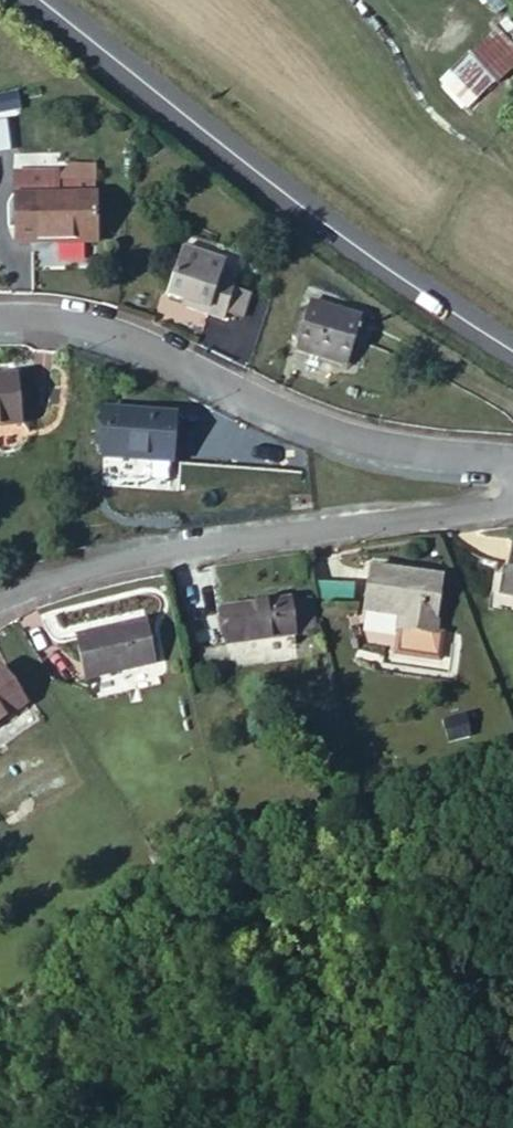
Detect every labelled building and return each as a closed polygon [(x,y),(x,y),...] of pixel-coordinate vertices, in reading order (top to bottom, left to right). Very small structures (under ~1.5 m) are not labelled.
[(436,76),(464,108),(512,64),(512,46),(494,24),(436,76)] [(98,242),(98,195),(94,195),(72,195),(72,187),(60,187),(60,172),(17,173),(17,243),(98,242)] [(94,187),(72,187),(72,195),(94,195),(94,187)] [(188,307),(225,319),(227,314),(235,288),(237,283),(221,278),(226,263),(184,250),(169,296),(189,302),(188,307)] [(250,294),(235,288),(227,314),(243,319),(250,294)] [(311,304),(310,309),(300,342),(298,350),(348,365),(362,319),(311,304)] [(310,309),(301,312),(294,336),(300,342),(310,309)] [(0,380),(0,425),(21,423),(17,378),(0,380)] [(176,415),(109,410),(106,457),(170,463),(172,463),(176,415)] [(512,545),(504,592),(512,594),(512,545)] [(441,580),(371,568),(365,607),(403,613),(401,627),(434,633),(441,580)] [(353,586),(321,580),(322,603),(350,608),(353,586)] [(312,601),(291,604),(295,634),(317,631),(312,601)] [(291,602),(223,610),(228,644),(295,635),(295,634),(291,604),(291,602)] [(146,623),(79,638),(87,677),(155,662),(146,623)] [(201,677),(231,673),(228,644),(197,647),(201,677)] [(0,670),(0,723),(26,704),(1,669),(0,670)]
